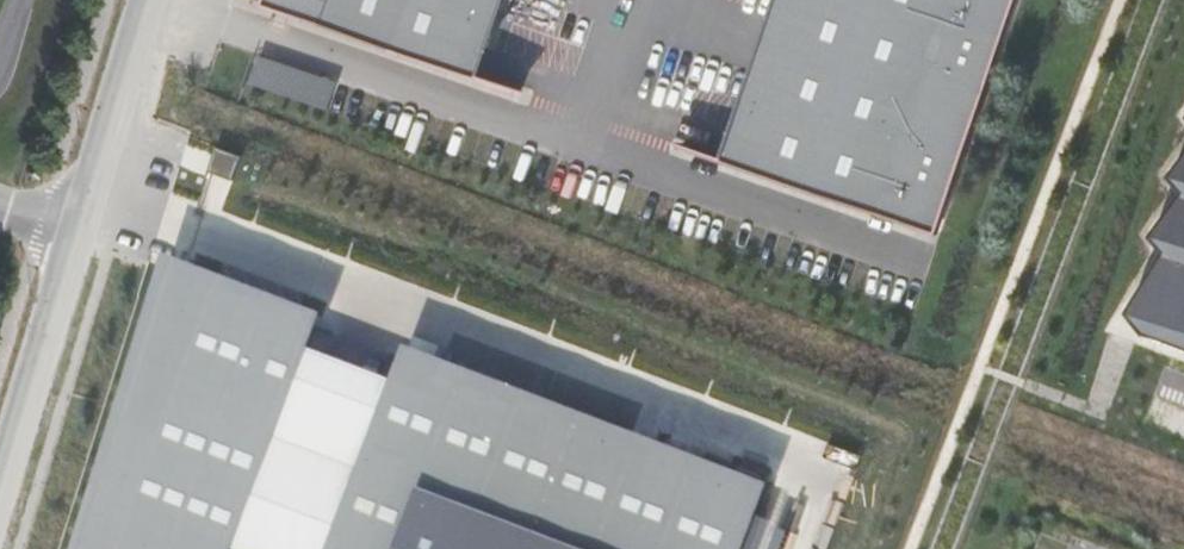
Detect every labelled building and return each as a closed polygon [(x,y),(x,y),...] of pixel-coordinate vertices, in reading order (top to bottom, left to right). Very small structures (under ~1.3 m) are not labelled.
[(264,4),(472,77),(498,0),(265,0),(264,4)] [(732,161),(941,238),(1020,0),(787,0),(732,161)] [(330,108),(340,79),(260,52),(250,81),(330,108)] [(243,156),(217,147),(207,171),(233,181),(243,156)] [(1174,176),(1183,190),(1183,162),(1174,176)] [(1154,235),(1166,252),(1129,312),(1146,335),(1183,349),(1183,195),(1154,235)] [(91,548),(736,548),(756,497),(408,364),(400,384),(390,410),(311,381),(321,354),(310,350),(318,330),(178,277),(91,548)] [(400,384),(321,354),(311,381),(390,410),(400,384)]
